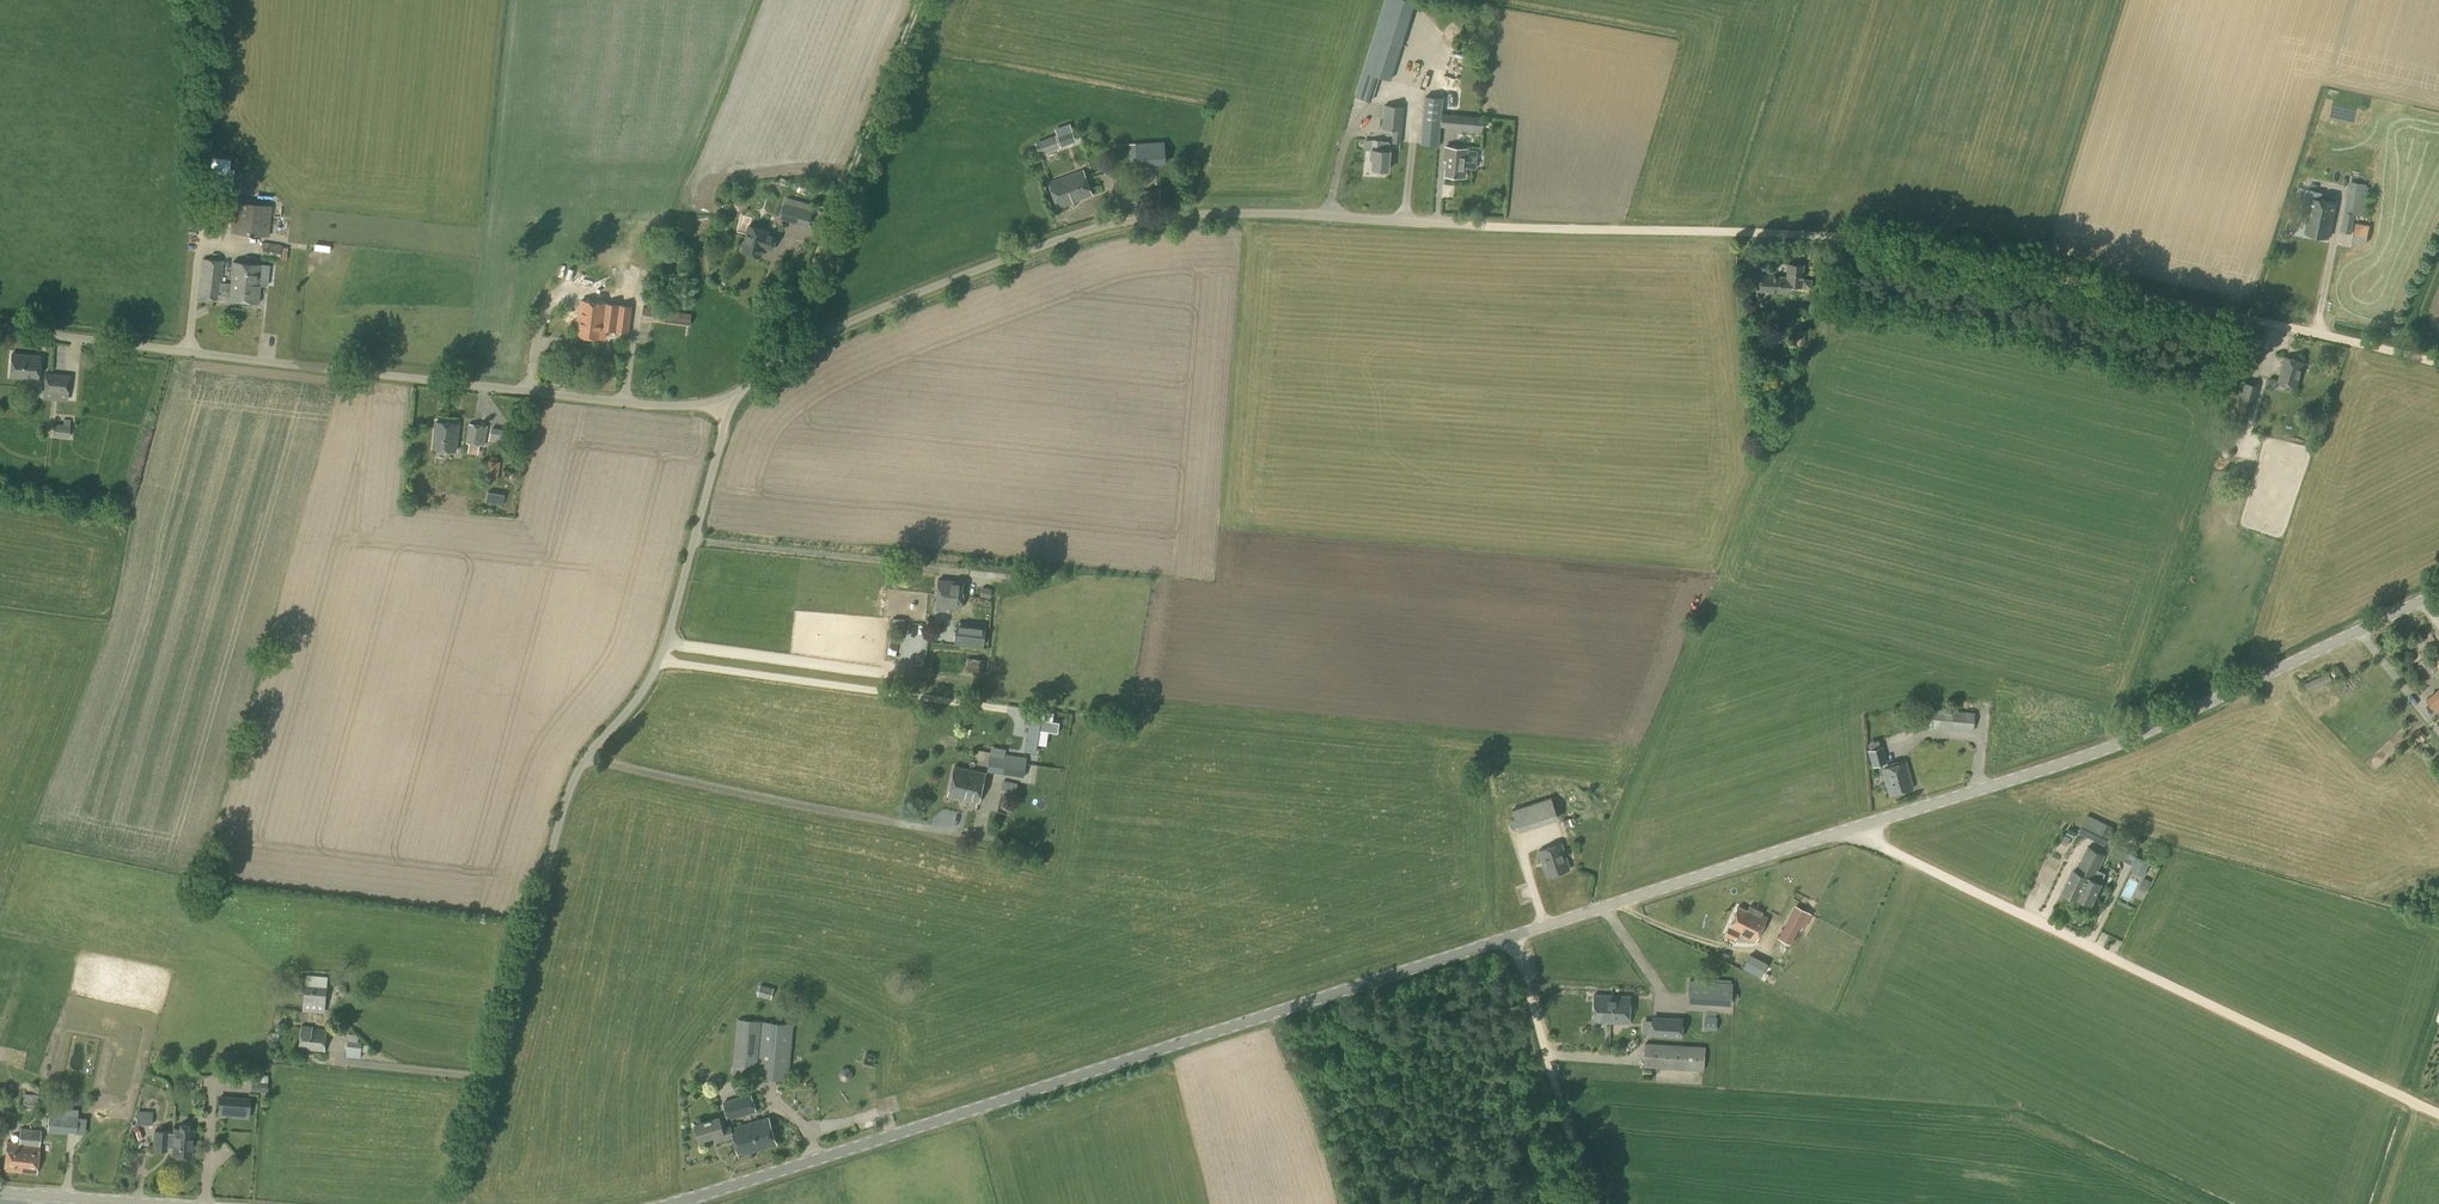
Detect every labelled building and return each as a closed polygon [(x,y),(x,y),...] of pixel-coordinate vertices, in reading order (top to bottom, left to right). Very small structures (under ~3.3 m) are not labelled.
[(1381,73),(1392,76),(1404,32),(1391,29),(1382,60),(1369,56),(1360,94),(1374,98),(1381,73)] [(1453,50),(1447,73),(1463,78),(1470,55),(1453,50)] [(1438,145),(1442,98),(1425,96),(1420,144),(1438,145)] [(1401,143),(1404,107),(1384,105),(1382,129),(1393,130),(1391,143),(1401,143)] [(1460,115),(1459,128),(1482,130),(1483,117),(1460,115)] [(1061,147),(1075,141),(1069,124),(1055,129),(1061,147)] [(1040,156),(1060,148),(1055,135),(1035,143),(1040,156)] [(1387,171),(1389,143),(1371,141),(1370,150),(1370,159),(1372,159),(1371,170),(1387,171)] [(1129,165),(1167,163),(1166,142),(1129,143),(1129,165)] [(1464,180),(1467,151),(1446,149),(1445,157),(1448,158),(1445,178),(1464,180)] [(234,169),(211,167),(208,188),(231,191),(234,169)] [(1351,168),(1334,174),(1339,188),(1356,182),(1351,168)] [(2316,175),(2308,173),(2306,181),(2327,186),(2330,172),(2317,169),(2316,175)] [(1057,208),(1072,203),(1071,202),(1091,195),(1083,171),(1048,183),(1057,208)] [(1119,211),(1161,204),(1158,189),(1116,195),(1119,211)] [(2321,200),(2322,193),(2314,191),(2313,198),(2321,200)] [(2349,191),(2344,213),(2356,215),(2366,217),(2370,195),(2367,195),(2349,191)] [(247,204),(248,198),(236,197),(235,202),(232,202),(229,233),(268,237),(271,206),(247,204)] [(2329,238),(2336,203),(2321,200),(2313,198),(2312,198),(2305,233),(2329,238)] [(809,225),(813,211),(804,209),(784,203),(781,217),(809,225)] [(2288,217),(2296,219),(2297,211),(2290,209),(2288,217)] [(2343,220),(2340,232),(2352,234),(2354,222),(2343,220)] [(2366,244),(2370,225),(2355,222),(2352,241),(2366,244)] [(772,250),(776,235),(767,233),(767,231),(749,226),(742,251),(760,257),(763,247),(772,250)] [(280,258),(282,245),(262,242),(260,255),(280,258)] [(238,280),(230,279),(230,283),(221,282),(223,260),(203,258),(198,296),(219,299),(219,298),(258,303),(260,285),(258,285),(238,283),(238,280)] [(258,285),(260,285),(258,285),(260,264),(233,261),(230,279),(238,280),(238,283),(258,285)] [(2275,271),(2277,263),(2271,261),(2269,269),(2275,271)] [(1801,279),(1802,265),(1788,264),(1787,278),(1760,276),(1759,291),(1785,293),(1790,286),(1810,288),(1811,280),(1801,279)] [(606,329),(609,303),(581,299),(579,318),(576,318),(574,333),(605,337),(606,329)] [(609,303),(606,329),(628,331),(631,305),(609,303)] [(690,326),(691,313),(643,307),(641,320),(690,326)] [(1803,346),(1808,331),(1800,328),(1795,343),(1803,346)] [(38,378),(40,355),(12,352),(10,375),(38,378)] [(2297,387),(2304,363),(2285,357),(2278,381),(2297,387)] [(68,392),(70,374),(46,372),(44,390),(68,392)] [(2248,424),(2259,386),(2243,381),(2232,419),(2248,424)] [(68,437),(70,419),(63,418),(63,424),(54,423),(53,436),(68,437)] [(456,450),(459,423),(436,420),(434,448),(456,450)] [(485,444),(487,426),(468,423),(466,441),(485,444)] [(2234,434),(2227,433),(2225,441),(2232,443),(2234,434)] [(497,480),(500,462),(489,460),(486,478),(489,479),(488,487),(495,488),(496,480),(497,480)] [(485,502),(502,505),(504,494),(487,491),(485,502)] [(964,581),(938,579),(936,610),(947,611),(947,608),(951,608),(962,608),(964,581)] [(992,589),(982,587),(980,596),(990,598),(992,589)] [(954,643),(983,647),(986,626),(957,623),(954,643)] [(982,674),(984,660),(966,658),(964,672),(982,674)] [(2350,708),(2364,695),(2353,683),(2339,695),(2350,708)] [(2427,699),(2438,714),(2438,713),(2438,689),(2427,699)] [(1933,709),(1923,708),(1922,727),(1931,728),(1933,709)] [(1973,732),(1975,713),(1954,711),(1952,730),(1973,732)] [(1056,731),(1058,720),(1029,716),(1024,749),(1035,751),(1038,728),(1056,731)] [(2422,741),(2427,737),(2420,729),(2415,733),(2422,741)] [(1887,762),(1882,746),(1867,750),(1872,766),(1881,764),(1882,768),(1881,768),(1888,795),(1914,788),(1906,761),(1887,766),(1886,762),(1887,762)] [(1023,777),(1026,757),(990,752),(987,772),(1023,777)] [(979,802),(985,772),(954,766),(948,796),(979,802)] [(1551,797),(1527,805),(1534,826),(1558,819),(1551,797)] [(2098,842),(2107,824),(2087,814),(2079,832),(2098,842)] [(1564,827),(1572,824),(1570,818),(1562,820),(1564,827)] [(1524,846),(1563,833),(1559,821),(1520,834),(1524,846)] [(1561,842),(1537,850),(1547,877),(1570,869),(1561,842)] [(2132,865),(2138,852),(2116,842),(2110,855),(2132,865)] [(2094,878),(2098,870),(2106,855),(2088,846),(2076,871),(2074,870),(2063,893),(2078,900),(2079,898),(2085,886),(2076,882),(2081,872),(2094,878)] [(2085,886),(2079,898),(2091,904),(2101,882),(2106,874),(2098,870),(2094,878),(2081,872),(2076,882),(2085,886)] [(2151,881),(2143,878),(2138,888),(2146,892),(2151,881)] [(1763,887),(1757,897),(1772,906),(1778,896),(1763,887)] [(1747,910),(1738,906),(1723,936),(1734,941),(1737,934),(1755,942),(1767,917),(1761,914),(1763,912),(1749,905),(1747,910)] [(1789,944),(1806,912),(1794,905),(1777,938),(1789,944)] [(1726,961),(1729,954),(1724,952),(1721,959),(1726,961)] [(309,975),(309,984),(330,985),(331,976),(309,975)] [(1731,1005),(1733,983),(1689,979),(1687,1002),(1731,1005)] [(340,997),(340,996),(341,996),(342,996),(343,996),(343,995),(344,995),(345,995),(345,994),(345,993),(346,993),(346,992),(346,991),(346,990),(346,989),(346,988),(346,987),(345,986),(344,985),(343,984),(342,984),(341,984),(341,983),(340,983),(339,983),(339,984),(338,984),(337,984),(336,985),(335,985),(335,986),(334,986),(334,987),(334,988),(334,989),(333,989),(333,990),(333,991),(334,991),(334,992),(334,993),(335,994),(335,995),(336,995),(337,996),(338,996),(339,996),(339,997),(340,997)] [(771,1000),(774,988),(760,984),(757,996),(771,1000)] [(324,1014),(327,988),(305,985),(302,1011),(324,1014)] [(1611,1004),(1612,996),(1594,995),(1592,1022),(1610,1023),(1611,1004)] [(1682,1038),(1683,1018),(1652,1016),(1651,1037),(1682,1038)] [(789,1080),(793,1024),(736,1020),(732,1076),(789,1080)] [(1705,1020),(1704,1030),(1716,1031),(1717,1020),(1705,1020)] [(325,1050),(327,1030),(313,1028),(313,1026),(302,1025),(300,1048),(325,1050)] [(357,1035),(348,1034),(347,1050),(361,1052),(362,1042),(359,1041),(359,1038),(357,1035)] [(1704,1071),(1705,1047),(1645,1043),(1643,1068),(1704,1071)] [(267,1092),(267,1082),(251,1081),(250,1091),(267,1092)] [(50,1096),(23,1093),(22,1107),(48,1110),(50,1096)] [(728,1120),(757,1112),(751,1093),(722,1102),(728,1120)] [(249,1119),(250,1098),(218,1095),(217,1115),(230,1116),(230,1118),(249,1119)] [(70,1116),(71,1108),(57,1107),(56,1114),(48,1114),(46,1132),(68,1134),(68,1131),(74,1132),(74,1134),(76,1134),(77,1116),(70,1116)] [(151,1125),(152,1111),(137,1110),(136,1124),(151,1125)] [(715,1143),(733,1138),(730,1128),(730,1126),(722,1128),(719,1117),(694,1124),(699,1140),(713,1136),(715,1143)] [(767,1117),(731,1127),(730,1128),(733,1138),(738,1155),(775,1144),(767,1117)] [(20,1141),(8,1140),(5,1169),(37,1172),(41,1129),(21,1127),(20,1141)] [(192,1155),(193,1128),(174,1127),(174,1132),(168,1131),(168,1130),(155,1129),(154,1148),(167,1148),(167,1146),(173,1147),(172,1154),(192,1155)]
